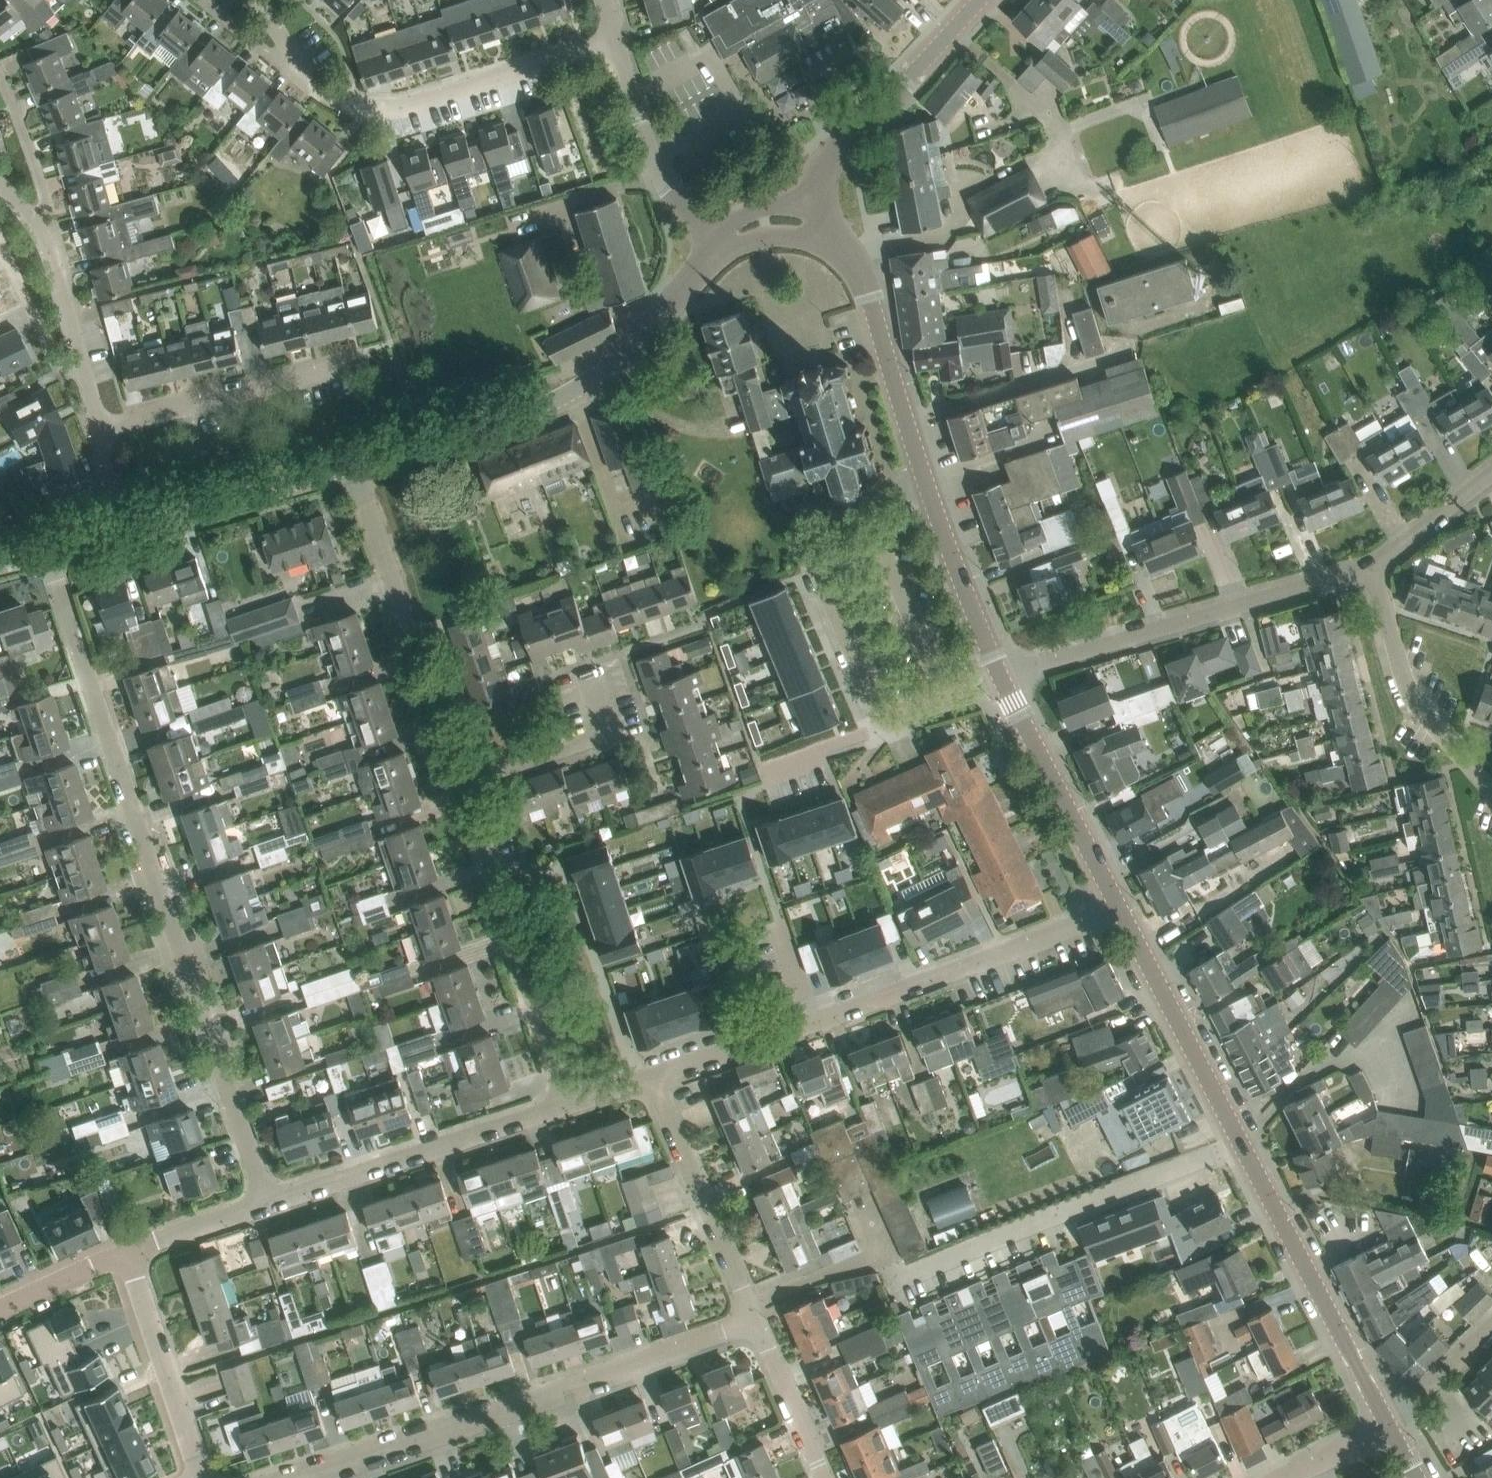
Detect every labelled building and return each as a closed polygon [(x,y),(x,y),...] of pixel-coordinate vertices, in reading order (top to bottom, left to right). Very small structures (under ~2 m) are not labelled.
[(35,6),(29,0),(0,0),(0,34),(21,17),(33,32),(44,23),(32,8),(35,6)] [(35,6),(32,8),(44,23),(56,14),(48,0),(29,0),(35,6)] [(102,15),(118,28),(128,15),(146,30),(136,42),(136,43),(163,10),(169,3),(165,0),(114,0),(102,15)] [(341,13),(352,0),(327,0),(341,13)] [(456,50),(479,43),(465,0),(442,8),(456,50)] [(501,36),(490,0),(466,0),(465,0),(479,43),(501,36)] [(524,28),(515,0),(490,0),(501,36),(524,28)] [(547,21),(540,0),(515,0),(524,28),(547,21)] [(570,14),(566,0),(540,0),(547,21),(570,14)] [(680,4),(692,0),(646,0),(654,23),(683,13),(680,4)] [(860,25),(840,0),(731,0),(730,0),(732,5),(713,16),(710,11),(703,15),(714,35),(719,33),(727,46),(741,39),(745,46),(741,48),(760,83),(798,62),(815,93),(867,64),(847,31),(860,25)] [(895,0),(857,0),(859,2),(853,7),(869,24),(876,18),(887,28),(904,9),(894,0),(895,0)] [(1062,25),(1034,0),(1033,0),(1014,20),(1043,46),(1052,35),(1061,43),(1070,33),(1062,25)] [(1062,25),(1070,33),(1089,12),(1075,0),(1034,0),(1062,25)] [(1102,10),(1119,25),(1129,14),(1113,0),(1107,0),(1100,8),(1102,10)] [(1351,83),(1385,71),(1360,0),(1322,0),(1351,83)] [(1457,0),(1447,0),(1442,3),(1457,26),(1464,21),(1472,33),(1476,31),(1491,21),(1491,0),(1469,0),(1461,6),(1457,0)] [(365,7),(359,1),(348,14),(354,20),(365,7)] [(458,57),(456,50),(442,8),(441,8),(443,15),(421,22),(435,64),(458,57)] [(136,43),(151,55),(161,42),(179,57),(169,69),(170,70),(197,37),(203,30),(178,10),(172,18),(163,10),(136,43)] [(1131,35),(1119,25),(1102,10),(1094,19),(1123,45),(1131,35)] [(412,72),(435,64),(421,22),(398,29),(412,72)] [(47,26),(39,33),(45,41),(53,34),(47,26)] [(388,79),(412,72),(398,29),(375,37),(388,79)] [(1171,31),(1160,42),(1167,60),(1180,56),(1171,31)] [(36,92),(45,89),(84,72),(83,72),(69,78),(60,56),(75,50),(67,32),(45,41),(28,48),(33,60),(24,64),(36,92)] [(170,70),(185,82),(195,69),(213,84),(203,96),(203,97),(230,64),(236,57),(212,37),(206,45),(197,37),(170,70)] [(365,87),(388,79),(375,37),(352,44),(365,87)] [(1442,67),(1464,53),(1458,42),(1435,56),(1442,67)] [(1041,60),(1068,84),(1077,74),(1050,50),(1041,60)] [(1481,58),(1488,69),(1491,67),(1491,50),(1480,57),(1481,58)] [(1471,64),(1464,53),(1442,67),(1449,78),(1471,64)] [(1041,60),(1038,64),(1033,59),(1016,78),(1031,92),(1047,74),(1063,89),(1068,84),(1041,60)] [(112,60),(91,69),(96,80),(99,82),(122,72),(112,60)] [(960,61),(924,105),(947,124),(976,89),(986,98),(1000,81),(980,65),(974,72),(960,61)] [(203,97),(219,109),(229,96),(247,111),(237,123),(237,124),(264,91),(270,84),(246,64),(240,72),(230,64),(203,97)] [(91,90),(84,72),(45,89),(50,100),(41,104),(53,132),(62,129),(86,119),(76,96),(91,90)] [(1154,107),(1168,144),(1251,112),(1237,75),(1207,86),(1154,107)] [(237,124),(252,136),(262,123),(280,138),(269,152),(269,153),(300,115),(304,111),(279,91),(273,99),(264,91),(237,124)] [(560,105),(535,113),(553,173),(569,168),(561,145),(572,142),(560,105)] [(300,115),(269,153),(280,161),(292,147),(314,165),(312,168),(323,177),(344,150),(334,142),(337,138),(313,118),(309,123),(300,115)] [(65,174),(84,169),(115,160),(115,159),(99,163),(93,141),(109,137),(103,117),(87,122),(86,119),(62,129),(66,141),(57,144),(65,174)] [(509,121),(484,129),(502,189),(517,184),(510,163),(531,156),(523,130),(512,133),(509,121)] [(883,131),(887,156),(901,153),(902,159),(929,153),(927,141),(939,138),(936,121),(924,124),(923,123),(883,131)] [(468,134),(443,142),(462,201),(476,197),(469,175),(491,169),(482,142),(472,146),(468,134)] [(161,165),(183,159),(178,142),(156,148),(161,165)] [(428,147),(403,154),(421,214),(436,210),(429,188),(450,182),(442,155),(431,158),(428,147)] [(943,224),(938,197),(950,195),(948,182),(935,185),(929,153),(902,159),(901,153),(887,156),(902,232),(943,224)] [(387,159),(362,167),(375,209),(385,206),(393,231),(408,226),(387,159)] [(120,179),(115,160),(84,169),(87,180),(68,186),(77,216),(86,213),(111,206),(105,183),(120,179)] [(1032,163),(965,197),(985,236),(1052,202),(1032,163)] [(214,178),(202,181),(206,186),(219,183),(214,178)] [(549,181),(540,184),(543,196),(553,193),(549,181)] [(88,257),(93,256),(140,243),(140,242),(132,244),(126,223),(160,214),(154,194),(111,206),(86,213),(89,225),(80,227),(88,257)] [(647,292),(617,198),(577,211),(601,285),(583,291),(589,310),(606,304),(607,305),(647,292)] [(1060,228),(1082,217),(1077,207),(1059,207),(1052,212),(1060,228)] [(140,242),(140,243),(93,256),(97,267),(91,269),(100,299),(134,290),(126,261),(175,247),(172,233),(140,242)] [(218,233),(208,236),(211,246),(221,243),(218,233)] [(520,311),(559,297),(537,238),(499,252),(520,311)] [(347,243),(333,247),(335,255),(349,252),(347,243)] [(335,255),(333,247),(320,250),(322,259),(335,255)] [(932,250),(891,256),(894,273),(924,269),(925,271),(948,268),(947,258),(934,260),(932,250)] [(289,258),(292,266),(305,263),(303,254),(289,258)] [(1109,271),(1105,257),(1082,264),(1087,278),(1109,271)] [(1097,285),(1109,323),(1198,295),(1186,257),(1097,285)] [(278,269),(292,266),(289,258),(267,263),(270,274),(277,272),(278,269)] [(176,267),(178,279),(199,274),(196,262),(176,267)] [(979,285),(977,271),(984,270),(983,263),(948,268),(925,271),(924,269),(894,273),(897,296),(938,291),(952,289),(979,285)] [(198,280),(184,284),(186,292),(200,289),(198,280)] [(343,284),(321,290),(333,338),(355,332),(346,297),(343,284)] [(153,291),(155,300),(169,296),(167,288),(153,291)] [(299,296),(302,308),(311,343),(333,338),(321,290),(299,296)] [(142,303),(155,300),(153,291),(140,295),(142,303)] [(938,291),(897,296),(905,346),(913,345),(946,341),(938,291)] [(346,297),(355,332),(378,326),(369,292),(346,297)] [(288,349),(311,343),(302,308),(299,296),(277,301),(280,314),(288,349)] [(131,297),(101,305),(104,317),(134,309),(131,297)] [(231,299),(228,303),(230,310),(241,307),(239,298),(231,299)] [(1480,338),(1459,312),(1463,310),(1455,300),(1441,311),(1470,348),(1471,347),(1482,361),(1491,354),(1491,328),(1480,338)] [(254,304),(241,307),(247,332),(259,329),(265,354),(288,349),(280,314),(258,319),(254,304)] [(1072,312),(1086,357),(1105,351),(1091,306),(1072,312)] [(235,335),(247,332),(241,307),(230,310),(228,310),(232,326),(210,331),(219,366),(242,360),(235,335)] [(555,364),(556,363),(617,333),(609,309),(544,340),(555,364)] [(838,362),(824,367),(823,364),(800,372),(800,374),(799,374),(786,378),(781,385),(780,386),(763,392),(754,363),(759,362),(743,310),(703,323),(709,343),(712,353),(714,353),(720,373),(727,393),(740,389),(752,429),(761,458),(760,459),(768,488),(770,487),(774,499),(813,487),(817,498),(834,493),(835,496),(845,500),(858,496),(863,489),(864,479),(879,474),(873,454),(871,454),(870,449),(874,448),(869,433),(865,434),(862,425),(857,426),(844,379),(848,375),(850,375),(850,373),(848,365),(847,364),(838,362)] [(955,320),(958,340),(959,347),(960,347),(992,342),(992,341),(1008,339),(1005,312),(955,320)] [(185,324),(188,337),(197,372),(219,366),(210,331),(207,319),(185,324)] [(31,361),(15,328),(0,335),(0,376),(31,361)] [(188,337),(166,342),(175,377),(197,372),(188,337)] [(1012,367),(1009,349),(1008,339),(992,341),(992,342),(996,369),(1012,367)] [(946,341),(913,345),(916,369),(939,366),(941,380),(963,377),(961,363),(963,363),(960,347),(959,347),(958,340),(946,341)] [(166,342),(144,348),(153,383),(175,377),(166,342)] [(1456,389),(1478,427),(1491,419),(1491,396),(1487,387),(1487,388),(1480,380),(1490,372),(1482,361),(1471,347),(1470,348),(1459,356),(1476,377),(1456,389)] [(129,388),(153,383),(144,348),(121,353),(129,388)] [(1065,441),(1084,435),(1158,412),(1144,367),(1080,387),(1077,376),(948,416),(961,458),(1017,441),(1016,438),(1028,434),(1024,422),(1056,413),(1065,441)] [(1420,380),(1408,387),(1424,414),(1434,408),(1454,441),(1478,427),(1456,389),(1433,402),(1420,380)] [(1408,413),(1384,427),(1408,468),(1432,454),(1412,420),(1424,414),(1408,387),(1397,394),(1408,413)] [(45,389),(19,402),(13,390),(0,397),(0,415),(4,413),(20,444),(38,435),(46,458),(20,468),(42,492),(49,490),(46,481),(53,479),(55,483),(79,475),(78,469),(61,423),(60,422),(58,423),(53,414),(56,412),(45,389)] [(650,469),(627,404),(593,416),(611,467),(624,463),(629,476),(650,469)] [(1348,421),(1337,428),(1353,454),(1364,448),(1383,482),(1408,468),(1384,427),(1360,441),(1348,421)] [(527,441),(542,481),(547,493),(563,487),(559,474),(590,462),(575,423),(527,441)] [(1353,454),(1337,428),(1325,435),(1340,462),(1353,454)] [(1259,473),(1235,483),(1242,500),(1253,528),(1279,517),(1268,490),(1281,485),(1266,448),(1259,430),(1244,436),(1259,473)] [(973,493),(992,541),(1019,531),(1017,528),(1035,522),(1028,502),(1078,484),(1067,454),(1088,447),(1084,435),(1065,441),(1065,442),(1004,461),(1011,479),(973,493)] [(535,484),(542,481),(527,441),(478,460),(493,497),(534,482),(535,484)] [(1277,443),(1266,448),(1281,485),(1292,480),(1277,443)] [(654,471),(635,480),(645,503),(665,494),(654,471)] [(1199,502),(1198,499),(1189,479),(1186,472),(1169,480),(1181,509),(1199,502)] [(1337,516),(1325,488),(1319,472),(1299,480),(1305,496),(1299,498),(1311,526),(1337,516)] [(1198,499),(1199,502),(1201,507),(1215,502),(1204,474),(1189,479),(1198,499)] [(1337,516),(1363,505),(1351,477),(1325,488),(1337,516)] [(1227,538),(1253,528),(1242,500),(1235,483),(1234,483),(1240,498),(1215,508),(1227,538)] [(1116,533),(1129,527),(1116,495),(1103,500),(1116,533)] [(1175,525),(1162,530),(1176,565),(1202,554),(1200,550),(1202,549),(1186,508),(1171,514),(1175,525)] [(1003,567),(1021,560),(1017,551),(1039,543),(1043,553),(1081,539),(1070,509),(1035,522),(1017,528),(1019,531),(992,541),(998,558),(1000,558),(1003,567)] [(297,523),(309,559),(322,555),(325,562),(338,558),(323,515),(297,523)] [(275,570),(309,559),(297,523),(263,535),(275,570)] [(1176,565),(1162,530),(1149,536),(1145,525),(1130,531),(1138,553),(1147,571),(1149,571),(1151,575),(1176,565)] [(1469,529),(1456,535),(1459,544),(1473,538),(1469,529)] [(1117,535),(1106,539),(1112,553),(1122,550),(1117,535)] [(1459,544),(1456,535),(1442,541),(1446,550),(1459,544)] [(1059,572),(1021,586),(1031,611),(1084,592),(1075,567),(1084,564),(1079,549),(1054,559),(1059,572)] [(647,575),(656,572),(648,551),(626,558),(628,565),(642,560),(647,575)] [(196,557),(171,565),(181,594),(205,586),(196,557)] [(1429,613),(1442,576),(1445,568),(1429,563),(1424,577),(1416,574),(1405,605),(1429,613)] [(670,612),(697,602),(698,602),(685,564),(671,568),(674,578),(661,582),(670,612)] [(171,565),(147,573),(156,602),(181,594),(171,565)] [(634,592),(643,621),(670,612),(661,582),(658,573),(631,583),(634,592)] [(1431,609),(1454,617),(1463,590),(1451,586),(1453,580),(1442,576),(1429,613),(1430,613),(1431,609)] [(98,589),(108,620),(112,632),(125,628),(136,661),(162,653),(155,630),(142,634),(134,611),(135,611),(125,580),(98,589)] [(616,630),(643,621),(634,592),(631,583),(617,587),(620,596),(606,601),(616,630)] [(757,620),(794,604),(786,585),(749,601),(757,620)] [(1475,629),(1488,591),(1478,588),(1476,595),(1463,590),(1454,617),(1476,625),(1475,629)] [(1487,599),(1489,592),(1488,591),(1475,629),(1491,635),(1491,600),(1487,599)] [(564,611),(550,616),(561,648),(575,643),(578,652),(591,648),(582,619),(574,595),(560,600),(564,611)] [(232,634),(227,619),(220,598),(209,602),(215,621),(210,623),(215,638),(232,634)] [(235,642),(255,635),(299,621),(291,598),(227,619),(232,634),(235,642)] [(619,639),(616,630),(606,601),(593,605),(596,614),(582,619),(591,648),(619,639)] [(802,624),(794,604),(757,620),(765,639),(802,624)] [(22,652),(51,642),(40,611),(25,616),(21,605),(0,612),(0,631),(4,644),(5,644),(12,666),(0,670),(3,678),(8,695),(24,690),(15,662),(25,659),(22,652)] [(546,653),(561,648),(550,616),(535,621),(532,610),(518,614),(536,667),(549,662),(546,653)] [(1317,642),(1310,644),(1302,646),(1303,646),(1349,635),(1343,610),(1301,621),(1305,634),(1314,631),(1317,642)] [(320,638),(324,651),(365,637),(356,612),(306,629),(311,641),(320,638)] [(718,614),(711,617),(715,628),(723,625),(718,614)] [(448,626),(458,654),(496,641),(492,628),(483,631),(478,616),(448,626)] [(152,620),(155,630),(162,653),(173,650),(162,617),(152,620)] [(299,621),(255,635),(258,646),(304,631),(300,620),(299,621)] [(810,642),(802,624),(765,639),(773,658),(810,642)] [(1260,628),(1267,655),(1289,649),(1287,641),(1279,643),(1275,625),(1260,628)] [(1349,636),(1349,635),(1303,646),(1308,669),(1323,666),(1350,658),(1345,637),(1349,636)] [(365,637),(324,651),(335,648),(339,661),(329,665),(333,676),(373,663),(365,637)] [(1193,655),(1170,664),(1182,696),(1206,687),(1201,672),(1233,660),(1225,639),(1192,652),(1193,655)] [(181,661),(208,653),(205,641),(178,649),(181,661)] [(458,654),(467,682),(506,669),(501,655),(496,641),(458,654)] [(732,653),(728,641),(721,644),(725,656),(732,653)] [(817,661),(810,642),(773,658),(780,676),(817,661)] [(1235,648),(1245,674),(1260,669),(1250,643),(1235,648)] [(1270,662),(1270,663),(1277,661),(1277,663),(1292,659),(1289,649),(1267,655),(1267,656),(1268,656),(1270,662)] [(637,660),(646,687),(684,674),(680,662),(671,665),(666,650),(637,660)] [(737,664),(732,653),(725,656),(729,667),(737,664)] [(1310,695),(1312,695),(1357,683),(1350,658),(1323,666),(1326,679),(1307,684),(1310,695)] [(780,676),(788,695),(825,680),(817,661),(780,676)] [(168,691),(177,688),(180,687),(176,674),(173,675),(169,662),(127,676),(135,702),(168,691)] [(484,706),(500,701),(514,696),(506,669),(467,682),(476,709),(484,706)] [(659,697),(665,713),(697,702),(693,687),(704,683),(699,669),(684,674),(646,687),(651,700),(659,697)] [(291,701),(324,690),(320,678),(287,690),(291,701)] [(746,691),(741,680),(734,683),(738,694),(746,691)] [(833,699),(825,680),(788,695),(796,714),(833,699)] [(348,721),(358,718),(389,707),(380,682),(339,696),(348,721)] [(1113,708),(1104,683),(1060,701),(1070,725),(1113,708)] [(1318,718),(1335,714),(1363,707),(1357,683),(1312,695),(1318,718)] [(1491,719),(1491,685),(1487,683),(1476,714),(1491,719)] [(1126,697),(1133,716),(1169,704),(1162,685),(1126,697)] [(1286,701),(1302,697),(1300,688),(1281,692),(1279,685),(1255,691),(1260,708),(1286,701)] [(177,688),(168,691),(135,702),(144,727),(186,713),(177,688)] [(328,701),(324,690),(291,701),(294,713),(328,701)] [(750,703),(746,691),(738,694),(742,706),(750,703)] [(23,717),(27,731),(59,720),(50,694),(8,708),(13,721),(23,717)] [(200,719),(232,708),(228,696),(196,707),(200,719)] [(1302,697),(1286,701),(1289,711),(1305,707),(1302,697)] [(841,719),(833,699),(796,714),(805,735),(841,719)] [(484,706),(490,723),(506,718),(500,701),(484,706)] [(661,730),(665,743),(718,725),(714,713),(702,717),(697,702),(665,713),(669,727),(661,730)] [(397,733),(389,707),(358,718),(348,721),(356,746),(397,733)] [(1369,730),(1363,707),(1335,714),(1338,726),(1331,728),(1334,739),(1369,730)] [(236,719),(232,708),(200,719),(204,731),(236,719)] [(1232,715),(1240,727),(1246,725),(1241,713),(1232,715)] [(490,723),(496,741),(512,735),(506,718),(490,723)] [(752,732),(760,730),(755,718),(748,721),(752,732)] [(1122,731),(1137,725),(1134,718),(1119,723),(1122,731)] [(67,745),(59,720),(27,731),(9,737),(17,761),(67,745)] [(678,752),(683,767),(716,756),(711,742),(722,738),(718,725),(665,743),(669,755),(678,752)] [(1098,798),(1126,785),(1138,779),(1140,773),(1130,753),(1147,747),(1137,725),(1102,738),(1093,742),(1075,751),(1098,798)] [(333,743),(347,740),(343,726),(330,730),(333,743)] [(764,741),(760,730),(752,732),(756,744),(764,741)] [(1331,751),(1334,764),(1379,753),(1379,752),(1375,753),(1369,730),(1334,739),(1337,749),(1331,751)] [(150,746),(159,772),(191,761),(200,758),(192,732),(150,746)] [(502,758),(523,750),(517,752),(512,735),(496,741),(502,758)] [(1299,748),(1314,744),(1312,735),(1296,739),(1299,748)] [(955,804),(987,788),(979,771),(971,775),(954,740),(928,752),(933,762),(934,761),(955,804)] [(1290,760),(1301,757),(1317,753),(1314,744),(1299,748),(1288,751),(1290,760)] [(320,769),(347,760),(344,749),(317,758),(320,769)] [(364,794),(382,788),(412,777),(404,752),(358,767),(362,778),(359,779),(364,794)] [(1247,752),(1235,759),(1188,785),(1197,801),(1244,775),(1256,768),(1265,765),(1262,757),(1252,760),(1247,752)] [(1334,764),(1304,772),(1307,783),(1322,779),(1322,781),(1351,774),(1354,786),(1386,778),(1379,753),(1334,764)] [(721,771),(716,756),(683,767),(688,781),(679,784),(683,797),(736,779),(732,767),(721,771)] [(619,757),(591,767),(600,795),(604,805),(617,800),(614,792),(629,787),(619,757)] [(200,758),(191,761),(159,772),(167,797),(209,783),(205,771),(200,758)] [(351,771),(347,760),(320,769),(324,780),(351,771)] [(19,773),(15,761),(0,766),(0,779),(19,773)] [(941,811),(954,804),(955,804),(934,761),(933,762),(901,776),(916,810),(936,801),(941,811)] [(223,789),(233,786),(268,774),(285,769),(283,762),(267,768),(265,763),(219,778),(223,789)] [(41,803),(51,799),(82,788),(73,763),(32,777),(41,803)] [(562,767),(534,776),(544,805),(547,814),(560,809),(557,801),(570,796),(576,813),(577,813),(565,776),(562,767)] [(591,767),(565,776),(577,813),(590,809),(586,800),(600,795),(591,767)] [(0,779),(0,792),(23,784),(19,773),(0,779)] [(268,774),(233,786),(237,797),(272,785),(268,774)] [(506,786),(519,824),(533,819),(530,809),(544,805),(534,776),(506,786)] [(884,824),(916,810),(901,776),(857,795),(862,806),(852,811),(868,848),(890,838),(884,824)] [(1394,796),(1398,811),(1448,800),(1442,776),(1395,787),(1397,795),(1394,796)] [(412,777),(382,788),(386,801),(376,805),(380,816),(421,803),(412,777)] [(49,828),(90,814),(82,788),(51,799),(41,803),(32,806),(36,819),(34,820),(38,831),(49,828)] [(960,817),(975,847),(1009,831),(987,788),(955,804),(954,804),(941,811),(947,823),(960,817)] [(676,797),(667,800),(634,811),(639,825),(681,811),(676,797)] [(1142,797),(1107,815),(1121,841),(1168,816),(1162,803),(1148,810),(1142,797)] [(854,834),(842,798),(821,805),(833,841),(854,834)] [(184,813),(193,838),(224,827),(234,824),(226,799),(184,813)] [(1407,836),(1421,832),(1449,826),(1444,802),(1448,802),(1448,800),(1398,811),(1398,812),(1409,810),(1411,822),(1404,823),(1407,836)] [(812,848),(833,841),(821,805),(800,812),(812,848)] [(1148,892),(1159,913),(1189,897),(1185,889),(1215,873),(1216,876),(1288,838),(1302,857),(1322,844),(1293,805),(1246,830),(1231,839),(1236,846),(1219,854),(1148,892)] [(727,813),(724,806),(713,810),(716,817),(727,813)] [(1330,806),(1315,810),(1317,821),(1333,818),(1330,806)] [(698,808),(691,810),(695,822),(702,819),(698,808)] [(1148,892),(1219,854),(1236,846),(1231,839),(1246,830),(1236,809),(1223,816),(1220,810),(1198,822),(1210,844),(1172,865),(1167,856),(1137,872),(1148,892)] [(695,822),(691,810),(683,813),(687,824),(695,822)] [(781,818),(780,818),(779,818),(791,855),(812,848),(800,812),(781,818)] [(669,817),(657,820),(660,828),(671,824),(669,817)] [(770,861),(791,855),(779,818),(758,825),(770,861)] [(331,838),(333,843),(371,830),(367,819),(335,830),(334,833),(331,838)] [(234,824),(224,827),(193,838),(201,864),(243,850),(234,824)] [(388,864),(398,861),(428,850),(420,825),(379,838),(388,864)] [(1417,846),(1420,858),(1455,849),(1449,826),(1421,832),(1407,836),(1410,848),(1417,846)] [(1330,833),(1334,852),(1350,848),(1346,829),(1330,833)] [(325,859),(375,842),(371,830),(333,843),(321,847),(323,853),(325,859)] [(11,852),(38,843),(34,831),(7,840),(11,852)] [(975,847),(985,868),(972,874),(978,886),(1024,863),(1009,831),(975,847)] [(253,844),(257,856),(284,847),(288,845),(284,833),(253,844)] [(944,834),(935,838),(941,849),(950,845),(944,834)] [(54,875),(63,871),(95,861),(87,835),(45,850),(54,875)] [(758,872),(746,836),(725,843),(737,879),(758,872)] [(38,843),(11,852),(0,856),(0,868),(42,854),(38,843)] [(725,843),(703,850),(716,886),(717,886),(717,885),(737,879),(725,843)] [(607,844),(570,856),(577,877),(614,865),(607,844)] [(288,858),(284,847),(257,856),(261,867),(288,858)] [(1416,883),(1432,879),(1460,873),(1455,849),(1420,858),(1422,869),(1413,871),(1416,883)] [(437,875),(428,850),(398,861),(388,864),(396,889),(437,875)] [(682,857),(694,894),(716,886),(703,850),(682,857)] [(1384,866),(1400,862),(1398,853),(1370,859),(1372,869),(1384,866)] [(664,863),(667,870),(678,866),(676,859),(664,863)] [(104,886),(95,861),(63,871),(54,875),(62,900),(104,886)] [(1400,862),(1384,866),(1386,876),(1402,873),(1400,862)] [(1040,895),(1024,863),(978,886),(984,897),(997,891),(1007,911),(1040,895)] [(966,908),(977,902),(959,864),(944,871),(949,880),(928,890),(948,930),(971,919),(966,908)] [(620,886),(614,865),(577,877),(577,878),(578,878),(585,897),(620,886)] [(678,866),(667,870),(670,878),(681,874),(678,866)] [(846,880),(853,878),(849,866),(842,868),(846,880)] [(834,871),(838,883),(846,880),(842,868),(834,871)] [(208,883),(216,908),(248,897),(243,884),(253,880),(249,869),(208,883)] [(1424,906),(1431,904),(1465,896),(1460,873),(1432,879),(1416,883),(1418,890),(1414,898),(1416,908),(1424,906)] [(801,882),(805,894),(813,891),(809,880),(801,882)] [(797,897),(805,894),(801,882),(793,885),(797,897)] [(627,906),(620,886),(585,897),(592,918),(627,906)] [(843,887),(831,891),(834,899),(846,895),(843,887)] [(893,907),(908,936),(919,931),(925,941),(948,930),(928,890),(893,907)] [(357,900),(361,912),(387,903),(384,891),(357,900)] [(1361,898),(1376,918),(1379,917),(1382,916),(1377,894),(1361,898)] [(417,917),(422,930),(452,920),(443,895),(403,908),(407,921),(417,917)] [(1429,930),(1443,927),(1475,919),(1471,920),(1465,896),(1431,904),(1424,906),(1429,930)] [(253,911),(248,897),(216,908),(225,934),(267,920),(262,907),(253,911)] [(692,907),(690,900),(678,904),(681,911),(692,907)] [(20,913),(24,924),(55,914),(51,903),(20,913)] [(387,903),(361,912),(364,923),(391,914),(387,903)] [(278,914),(282,925),(309,916),(305,904),(278,914)] [(77,944),(87,941),(119,930),(110,905),(68,919),(77,944)] [(1234,985),(1263,967),(1254,953),(1236,965),(1226,948),(1249,934),(1230,905),(1207,921),(1225,949),(1188,971),(1207,1002),(1234,985)] [(597,938),(598,939),(634,927),(627,906),(592,918),(598,938),(597,938)] [(695,915),(692,907),(681,911),(683,919),(695,915)] [(1411,909),(1382,916),(1379,917),(1387,927),(1413,920),(1411,909)] [(859,930),(872,965),(893,957),(888,943),(901,938),(891,911),(877,917),(879,922),(859,930)] [(1356,920),(1366,935),(1376,928),(1366,913),(1356,920)] [(55,914),(24,924),(20,925),(24,937),(59,925),(55,914)] [(1002,914),(995,918),(999,927),(1007,924),(1002,914)] [(309,916),(282,925),(286,937),(312,928),(309,916)] [(1481,944),(1475,919),(1443,927),(1429,930),(1433,946),(1447,942),(1449,952),(1481,944)] [(461,945),(452,920),(422,930),(411,934),(420,959),(461,945)] [(641,948),(634,927),(598,939),(605,960),(641,948)] [(119,930),(87,941),(92,954),(82,958),(86,969),(127,955),(119,930)] [(859,930),(839,937),(853,974),(853,973),(853,972),(872,965),(859,930)] [(1401,937),(1403,947),(1418,943),(1416,934),(1401,937)] [(817,939),(798,946),(807,973),(826,966),(831,982),(853,974),(839,937),(819,945),(817,939)] [(232,953),(240,978),(272,967),(282,964),(273,939),(232,953)] [(1385,978),(1403,958),(1390,939),(1366,961),(1385,978)] [(1298,943),(1263,967),(1276,987),(1299,971),(1302,976),(1314,968),(1298,943)] [(690,952),(688,944),(676,948),(679,956),(690,952)] [(661,947),(654,949),(658,961),(665,958),(661,947)] [(658,961),(654,949),(646,952),(650,963),(658,961)] [(1403,958),(1385,978),(1403,994),(1412,984),(1403,958)] [(1025,1011),(1038,1006),(1040,1013),(1074,1000),(1082,1015),(1125,993),(1108,959),(1079,974),(1076,967),(1006,993),(1014,1015),(1025,1011)] [(380,971),(384,982),(411,973),(407,962),(380,971)] [(635,962),(624,966),(626,974),(638,970),(635,962)] [(282,964),(272,967),(240,978),(249,1004),(298,987),(296,979),(288,982),(282,964)] [(441,987),(445,1000),(476,990),(467,965),(427,979),(431,991),(441,987)] [(305,996),(357,978),(354,968),(302,986),(305,996)] [(1463,981),(1479,980),(1478,970),(1462,972),(1463,981)] [(32,998),(43,994),(78,983),(74,972),(40,984),(41,986),(29,990),(32,998)] [(411,973),(384,982),(379,984),(382,995),(415,984),(411,973)] [(106,997),(110,1010),(142,999),(134,974),(92,988),(96,1001),(106,997)] [(361,990),(357,978),(305,996),(309,1008),(361,990)] [(1403,994),(1385,978),(1377,986),(1395,1003),(1403,994)] [(1479,980),(1463,981),(1464,990),(1480,989),(1479,980)] [(710,982),(689,989),(701,1025),(723,1018),(710,982)] [(82,994),(78,983),(43,994),(47,1006),(82,994)] [(1377,986),(1370,995),(1387,1011),(1395,1003),(1377,986)] [(680,1032),(701,1025),(689,989),(669,996),(680,1032)] [(1257,989),(1211,1012),(1222,1034),(1221,1034),(1221,1035),(1258,1015),(1256,1011),(1266,1006),(1257,989)] [(1296,989),(1283,999),(1291,1010),(1304,1000),(1296,989)] [(484,1016),(476,990),(445,1000),(430,1006),(438,1031),(484,1016)] [(1370,995),(1362,1003),(1379,1020),(1387,1011),(1370,995)] [(669,996),(648,1003),(660,1039),(661,1039),(661,1038),(680,1032),(669,996)] [(142,999),(110,1010),(115,1023),(105,1027),(109,1039),(151,1025),(142,999)] [(1221,1035),(1237,1064),(1265,1049),(1259,1037),(1267,1033),(1264,1027),(1285,1017),(1277,1001),(1266,1006),(1256,1011),(1258,1015),(1221,1035)] [(660,1039),(648,1003),(627,1010),(639,1046),(660,1039)] [(1372,1028),(1379,1020),(1362,1003),(1354,1012),(1372,1028)] [(256,1023),(264,1048),(296,1037),(292,1025),(301,1021),(297,1009),(256,1023)] [(938,1019),(954,1061),(972,1054),(978,1069),(994,1063),(985,1041),(976,1044),(963,1010),(951,1014),(949,1011),(947,1010),(939,1013),(938,1015),(939,1018),(938,1019)] [(1025,1011),(1014,1015),(1018,1024),(1029,1020),(1025,1011)] [(1354,1012),(1346,1021),(1364,1037),(1372,1028),(1354,1012)] [(926,1023),(914,1028),(930,1070),(954,1061),(938,1019),(937,1019),(936,1016),(933,1015),(926,1018),(925,1020),(926,1023)] [(1467,1030),(1483,1029),(1482,1019),(1466,1020),(1467,1030)] [(1355,1046),(1364,1037),(1346,1021),(1338,1030),(1355,1046)] [(1403,1032),(1407,1043),(1430,1036),(1426,1024),(1403,1032)] [(1131,1071),(1157,1057),(1143,1029),(1116,1042),(1116,1041),(1113,1043),(1106,1026),(1081,1034),(1087,1051),(1078,1055),(1084,1074),(1125,1060),(1131,1071)] [(1483,1029),(1467,1030),(1468,1039),(1484,1038),(1483,1029)] [(431,1032),(398,1043),(402,1054),(435,1043),(431,1032)] [(899,1033),(874,1042),(888,1079),(901,1074),(904,1080),(915,1076),(899,1033)] [(1237,1064),(1253,1095),(1260,1092),(1262,1097),(1277,1089),(1274,1084),(1282,1080),(1279,1076),(1294,1068),(1289,1057),(1293,1054),(1285,1042),(1288,1040),(1284,1034),(1265,1049),(1237,1064)] [(448,1049),(456,1075),(458,1074),(500,1060),(491,1035),(448,1049)] [(1434,1047),(1430,1036),(1407,1043),(1411,1055),(1434,1047)] [(301,1050),(296,1037),(264,1048),(273,1074),(315,1060),(310,1047),(301,1050)] [(48,1070),(74,1062),(102,1052),(98,1041),(70,1051),(37,1062),(41,1073),(48,1070)] [(874,1042),(850,1051),(866,1094),(877,1089),(875,1084),(888,1079),(874,1042)] [(124,1083),(134,1079),(166,1068),(157,1043),(115,1057),(116,1059),(109,1062),(111,1070),(119,1067),(124,1083)] [(402,1054),(398,1043),(386,1047),(395,1073),(407,1069),(406,1066),(402,1054)] [(438,1055),(435,1043),(402,1054),(406,1066),(438,1055)] [(330,1066),(339,1063),(356,1057),(352,1045),(326,1054),(330,1066)] [(1441,1069),(1434,1047),(1411,1055),(1418,1077),(1441,1069)] [(52,1083),(71,1076),(106,1064),(102,1052),(74,1062),(48,1070),(52,1083)] [(820,1054),(809,1058),(808,1055),(805,1054),(796,1058),(795,1060),(796,1063),(794,1064),(798,1075),(789,1079),(795,1096),(796,1097),(815,1090),(819,1088),(823,1097),(847,1088),(834,1053),(821,1058),(820,1054)] [(744,1085),(779,1073),(771,1055),(736,1066),(744,1085)] [(508,1086),(500,1060),(458,1074),(464,1091),(459,1093),(465,1110),(485,1103),(482,1094),(508,1086)] [(339,1063),(330,1066),(327,1067),(335,1092),(347,1088),(339,1063)] [(323,1096),(335,1092),(327,1067),(314,1071),(323,1096)] [(1471,1078),(1487,1077),(1486,1067),(1470,1069),(1471,1078)] [(166,1068),(134,1079),(138,1092),(128,1095),(133,1108),(174,1094),(166,1068)] [(1361,1096),(1372,1090),(1361,1069),(1350,1075),(1361,1096)] [(1446,1081),(1441,1069),(1418,1077),(1422,1089),(1446,1081)] [(1052,1103),(1067,1098),(1076,1095),(1066,1070),(1043,1079),(1052,1103)] [(938,1074),(924,1079),(935,1109),(949,1104),(938,1074)] [(372,1085),(375,1095),(386,1126),(411,1118),(398,1076),(372,1085)] [(1121,1094),(1094,1108),(1119,1156),(1190,1120),(1168,1076),(1147,1087),(1144,1082),(1121,1094)] [(1487,1077),(1471,1078),(1472,1088),(1488,1086),(1487,1077)] [(291,1078),(266,1087),(270,1099),(295,1091),(291,1078)] [(935,1109),(924,1079),(911,1084),(922,1113),(935,1109)] [(1460,1122),(1446,1081),(1422,1089),(1426,1099),(1425,1117),(1460,1122)] [(1284,1106),(1296,1129),(1328,1113),(1313,1082),(1296,1090),(1300,1098),(1284,1106)] [(360,1135),(386,1126),(375,1095),(372,1085),(347,1093),(360,1135)] [(413,1088),(421,1114),(433,1111),(425,1085),(413,1088)] [(713,1097),(724,1121),(760,1106),(755,1094),(744,1098),(739,1086),(713,1097)] [(793,1092),(788,1094),(781,1097),(786,1109),(798,1104),(793,1092)] [(1078,1100),(1076,1095),(1067,1098),(1077,1116),(1100,1104),(1094,1092),(1078,1100)] [(871,1132),(874,1131),(885,1127),(874,1099),(860,1104),(871,1132)] [(301,1108),(305,1118),(315,1150),(340,1141),(327,1100),(301,1108)] [(729,1133),(734,1145),(771,1129),(760,1106),(724,1121),(720,1125),(724,1134),(729,1133)] [(200,1137),(190,1109),(159,1120),(146,1124),(151,1138),(164,1134),(169,1148),(200,1137)] [(94,1119),(98,1130),(125,1121),(121,1110),(94,1119)] [(1044,1110),(1030,1117),(1034,1126),(1048,1119),(1044,1110)] [(1295,1156),(1296,1157),(1312,1150),(1311,1148),(1325,1143),(1327,1147),(1337,1144),(1343,1143),(1362,1138),(1374,1134),(1386,1137),(1391,1112),(1378,1110),(1377,1117),(1364,1124),(1362,1121),(1338,1132),(1328,1113),(1296,1129),(1307,1151),(1295,1156)] [(1386,1137),(1398,1139),(1402,1113),(1391,1112),(1386,1137)] [(289,1158),(315,1150),(305,1118),(291,1123),(288,1113),(276,1117),(289,1158)] [(1398,1139),(1402,1139),(1409,1140),(1413,1115),(1402,1113),(1398,1139)] [(1409,1140),(1421,1142),(1425,1117),(1413,1115),(1409,1140)] [(633,1127),(630,1117),(605,1125),(617,1161),(653,1149),(644,1123),(633,1127)] [(1461,1125),(1460,1122),(1425,1117),(1421,1142),(1470,1150),(1461,1125)] [(819,1153),(824,1165),(835,1190),(836,1189),(838,1188),(842,1198),(842,1199),(871,1186),(875,1195),(899,1184),(874,1131),(871,1132),(851,1141),(841,1119),(811,1133),(814,1141),(819,1153)] [(83,1150),(102,1143),(129,1134),(125,1121),(98,1130),(79,1137),(83,1150)] [(605,1125),(580,1133),(591,1169),(616,1160),(616,1161),(617,1161),(605,1125)] [(1461,1125),(1470,1150),(1491,1154),(1491,1130),(1461,1125)] [(745,1170),(771,1159),(781,1154),(771,1129),(734,1145),(740,1158),(735,1160),(740,1172),(745,1170)] [(566,1177),(591,1169),(580,1133),(554,1142),(566,1177)] [(1398,1139),(1386,1137),(1374,1134),(1371,1153),(1399,1158),(1402,1139),(1398,1139)] [(1312,1150),(1296,1157),(1307,1185),(1337,1173),(1329,1152),(1344,1145),(1343,1144),(1362,1138),(1343,1143),(1337,1144),(1327,1147),(1325,1143),(1311,1148),(1312,1150)] [(819,1153),(814,1141),(790,1151),(796,1163),(819,1153)] [(549,1191),(535,1148),(510,1156),(524,1199),(549,1191)] [(1446,1177),(1449,1155),(1409,1148),(1406,1170),(1446,1177)] [(819,1153),(796,1163),(801,1175),(824,1165),(819,1153)] [(184,1193),(185,1193),(215,1183),(206,1154),(174,1165),(162,1170),(166,1183),(179,1179),(184,1193)] [(1488,1154),(1483,1169),(1491,1171),(1491,1155),(1488,1154)] [(485,1165),(495,1195),(499,1209),(524,1201),(524,1199),(510,1156),(485,1165)] [(485,1165),(460,1173),(472,1209),(483,1206),(481,1199),(495,1195),(485,1165)] [(755,1194),(766,1219),(800,1204),(789,1180),(796,1177),(791,1165),(761,1177),(766,1190),(755,1194)] [(623,1181),(626,1191),(651,1183),(647,1173),(623,1181)] [(415,1188),(425,1218),(439,1213),(441,1220),(453,1216),(441,1179),(415,1188)] [(570,1183),(560,1186),(565,1202),(568,1210),(577,1207),(570,1183)] [(654,1194),(651,1183),(626,1191),(630,1201),(654,1194)] [(880,1206),(904,1195),(899,1184),(875,1195),(880,1206)] [(965,1184),(927,1198),(938,1227),(975,1213),(965,1184)] [(95,1188),(93,1189),(79,1196),(84,1206),(42,1225),(42,1224),(41,1225),(55,1255),(56,1254),(97,1235),(99,1235),(90,1216),(103,1210),(95,1188)] [(113,1188),(99,1192),(108,1219),(122,1214),(113,1188)] [(415,1188),(391,1196),(400,1226),(425,1218),(415,1188)] [(839,1200),(835,1190),(823,1195),(827,1205),(839,1200)] [(1470,1217),(1487,1222),(1491,1203),(1491,1196),(1477,1192),(1470,1217)] [(1177,1213),(1177,1212),(1172,1215),(1178,1229),(1175,1230),(1183,1245),(1153,1259),(1159,1273),(1199,1255),(1193,1243),(1199,1240),(1199,1241),(1231,1225),(1216,1193),(1184,1209),(1177,1213)] [(630,1201),(633,1212),(658,1204),(654,1194),(630,1201)] [(880,1206),(885,1216),(908,1205),(904,1195),(880,1206)] [(1172,1215),(1177,1212),(1176,1209),(1166,1207),(1161,1195),(1152,1199),(1152,1198),(1083,1224),(1096,1259),(1175,1230),(1178,1229),(1172,1215)] [(406,1242),(400,1226),(391,1196),(365,1204),(381,1251),(406,1242)] [(579,1245),(573,1225),(568,1210),(565,1202),(554,1205),(561,1229),(568,1248),(579,1245)] [(633,1212),(634,1214),(638,1225),(662,1217),(658,1204),(633,1212)] [(776,1242),(802,1231),(810,1228),(800,1204),(766,1219),(776,1242)] [(885,1216),(890,1228),(914,1217),(908,1205),(885,1216)] [(15,1259),(9,1246),(21,1241),(7,1208),(0,1211),(0,1265),(15,1259)] [(1349,1301),(1351,1300),(1398,1277),(1396,1273),(1415,1263),(1428,1257),(1418,1236),(1406,1214),(1375,1208),(1375,1209),(1389,1238),(1332,1267),(1349,1301)] [(321,1219),(330,1249),(343,1245),(346,1251),(358,1247),(346,1211),(321,1219)] [(463,1216),(476,1257),(488,1253),(475,1212),(463,1216)] [(626,1229),(638,1225),(634,1214),(622,1218),(626,1229)] [(467,1260),(476,1257),(463,1216),(454,1219),(467,1260)] [(895,1238),(918,1227),(914,1217),(890,1228),(895,1238)] [(321,1219),(296,1228),(305,1257),(309,1268),(323,1264),(319,1253),(330,1249),(321,1219)] [(895,1238),(900,1250),(924,1239),(918,1227),(895,1238)] [(309,1268),(305,1257),(296,1228),(271,1236),(284,1276),(309,1268)] [(810,1228),(802,1231),(776,1242),(787,1268),(821,1253),(810,1228)] [(218,1247),(242,1242),(239,1231),(215,1236),(218,1247)] [(643,1244),(651,1269),(678,1260),(669,1236),(643,1244)] [(629,1237),(599,1246),(603,1259),(633,1249),(629,1237)] [(861,1251),(856,1238),(828,1249),(834,1262),(861,1251)] [(258,1267),(269,1263),(261,1239),(250,1243),(258,1267)] [(929,1250),(924,1239),(900,1250),(905,1260),(928,1250),(929,1250)] [(520,1251),(523,1263),(542,1257),(539,1245),(520,1251)] [(606,1269),(603,1259),(599,1246),(590,1249),(596,1266),(598,1271),(606,1269)] [(422,1247),(408,1252),(415,1272),(428,1268),(422,1247)] [(1059,1264),(1053,1249),(1040,1254),(1046,1270),(1062,1308),(1071,1330),(1085,1362),(1110,1353),(1098,1319),(1081,1326),(1072,1304),(1089,1297),(1075,1258),(1059,1264)] [(1220,1259),(1217,1252),(1177,1271),(1186,1289),(1217,1275),(1227,1295),(1255,1282),(1239,1250),(1220,1259)] [(1088,1252),(1075,1258),(1089,1297),(1090,1297),(1090,1298),(1105,1292),(1093,1260),(1092,1261),(1089,1252),(1088,1252)] [(190,1289),(222,1279),(218,1266),(223,1265),(219,1253),(182,1265),(190,1289)] [(386,1259),(373,1263),(388,1307),(401,1303),(386,1259)] [(1022,1280),(1038,1318),(1047,1340),(1061,1370),(1085,1362),(1071,1330),(1057,1336),(1048,1314),(1062,1308),(1046,1270),(1035,1274),(1029,1259),(1016,1264),(1022,1280)] [(560,1268),(557,1260),(531,1268),(534,1277),(560,1268)] [(686,1285),(678,1260),(651,1269),(619,1279),(623,1292),(655,1282),(659,1294),(686,1285)] [(377,1311),(388,1307),(373,1263),(362,1267),(377,1311)] [(1351,1300),(1360,1317),(1385,1305),(1382,1298),(1405,1286),(1404,1285),(1408,1284),(1407,1281),(1421,1274),(1415,1263),(1396,1273),(1398,1277),(1351,1300)] [(604,1291),(598,1271),(596,1266),(586,1270),(594,1294),(604,1291)] [(512,1284),(534,1277),(531,1268),(496,1280),(510,1321),(522,1317),(512,1284)] [(992,1274),(998,1290),(1014,1328),(1023,1350),(1036,1379),(1061,1370),(1047,1340),(1033,1346),(1024,1324),(1038,1318),(1022,1280),(1012,1284),(1005,1269),(992,1274)] [(836,1296),(880,1283),(876,1272),(831,1281),(836,1296)] [(190,1289),(199,1314),(229,1304),(222,1279),(190,1289)] [(326,1279),(313,1283),(318,1296),(328,1293),(331,1292),(326,1279)] [(999,1360),(1012,1388),(1036,1379),(1023,1350),(1009,1356),(1000,1334),(1014,1328),(998,1290),(988,1294),(981,1279),(968,1284),(974,1300),(990,1338),(999,1360)] [(510,1322),(510,1321),(496,1280),(486,1283),(500,1326),(510,1322)] [(1389,1312),(1385,1305),(1360,1317),(1370,1338),(1396,1326),(1427,1302),(1428,1303),(1436,1296),(1423,1282),(1395,1301),(1399,1306),(1389,1312)] [(1438,1314),(1463,1290),(1455,1282),(1445,1291),(1443,1289),(1436,1296),(1428,1303),(1438,1314)] [(1467,1293),(1483,1310),(1491,1302),(1491,1295),(1479,1282),(1467,1293)] [(659,1322),(664,1336),(688,1328),(683,1315),(695,1311),(686,1285),(659,1294),(659,1295),(654,1296),(658,1308),(663,1306),(668,1319),(659,1322)] [(950,1310),(966,1348),(975,1370),(987,1397),(1012,1388),(999,1360),(985,1366),(976,1344),(990,1338),(974,1300),(964,1304),(957,1289),(944,1294),(950,1310)] [(306,1332),(292,1290),(279,1294),(293,1336),(306,1332)] [(328,1293),(318,1296),(321,1307),(332,1303),(328,1293)] [(1472,1322),(1483,1310),(1467,1293),(1455,1305),(1472,1322)] [(787,1311),(797,1334),(833,1318),(823,1296),(811,1301),(811,1300),(787,1311)] [(952,1380),(962,1406),(987,1397),(975,1370),(961,1376),(952,1354),(966,1348),(950,1310),(940,1314),(933,1299),(920,1305),(926,1320),(942,1358),(952,1380)] [(1183,1327),(1203,1320),(1208,1318),(1220,1314),(1213,1300),(1175,1313),(1183,1327)] [(633,1302),(621,1306),(629,1332),(641,1328),(633,1302)] [(234,1318),(229,1304),(199,1314),(208,1341),(222,1336),(226,1345),(283,1326),(280,1316),(250,1325),(247,1314),(234,1318)] [(55,1315),(25,1329),(42,1365),(46,1363),(46,1362),(75,1349),(68,1335),(85,1327),(75,1306),(67,1310),(65,1307),(54,1312),(55,1315)] [(619,1335),(629,1332),(621,1306),(611,1310),(619,1335)] [(1255,1333),(1262,1346),(1285,1335),(1271,1307),(1248,1318),(1250,1322),(1234,1330),(1239,1341),(1255,1333)] [(467,1308),(457,1311),(462,1326),(472,1323),(467,1308)] [(564,1324),(551,1328),(560,1356),(585,1348),(576,1320),(572,1308),(561,1312),(564,1324)] [(896,1315),(938,1415),(962,1406),(952,1380),(937,1386),(928,1364),(942,1358),(926,1320),(916,1324),(909,1309),(896,1315)] [(576,1320),(585,1348),(610,1339),(601,1312),(576,1320)] [(560,1356),(551,1328),(547,1317),(536,1320),(540,1332),(525,1337),(534,1364),(560,1356)] [(833,1318),(797,1334),(807,1357),(830,1347),(827,1338),(839,1333),(833,1318)] [(1183,1327),(1197,1361),(1217,1352),(1212,1342),(1218,1340),(1208,1318),(1203,1320),(1183,1327)] [(361,1323),(341,1329),(344,1339),(365,1332),(361,1323)] [(1426,1368),(1450,1345),(1429,1323),(1408,1342),(1405,1345),(1426,1368)] [(418,1324),(406,1328),(414,1353),(426,1349),(418,1324)] [(840,1341),(844,1352),(882,1336),(877,1325),(840,1341)] [(287,1339),(283,1326),(226,1345),(226,1346),(259,1336),(263,1347),(287,1339)] [(1197,1361),(1183,1327),(1159,1336),(1166,1353),(1170,1351),(1193,1404),(1212,1396),(1197,1361)] [(414,1353),(406,1328),(395,1331),(404,1356),(414,1353)] [(844,1352),(849,1362),(904,1339),(900,1328),(882,1336),(844,1352)] [(1409,1384),(1426,1368),(1405,1345),(1408,1342),(1397,1330),(1375,1347),(1409,1384)] [(476,1336),(490,1379),(515,1370),(506,1343),(493,1348),(488,1332),(476,1336)] [(1285,1335),(1262,1346),(1268,1359),(1252,1367),(1257,1378),(1273,1371),(1275,1374),(1298,1363),(1285,1335)] [(469,1356),(455,1360),(464,1387),(490,1379),(476,1336),(464,1340),(469,1356)] [(321,1384),(313,1359),(307,1340),(296,1344),(310,1387),(321,1384)] [(23,1394),(0,1345),(0,1405),(23,1394)] [(75,1349),(46,1362),(46,1363),(62,1396),(107,1375),(98,1354),(81,1362),(75,1349)] [(325,1355),(313,1359),(321,1384),(333,1380),(325,1355)] [(1478,1371),(1491,1385),(1491,1357),(1478,1371)] [(26,1358),(18,1361),(23,1372),(31,1369),(26,1358)] [(440,1395),(464,1387),(455,1360),(446,1363),(445,1360),(429,1365),(440,1395)] [(250,1372),(247,1361),(222,1369),(226,1380),(250,1372)] [(815,1376),(825,1399),(858,1385),(849,1362),(839,1367),(839,1365),(815,1376)] [(380,1367),(383,1374),(382,1375),(394,1410),(421,1402),(410,1370),(398,1374),(394,1363),(380,1367)] [(730,1363),(704,1373),(719,1413),(734,1407),(733,1404),(743,1399),(739,1389),(740,1389),(739,1387),(755,1381),(750,1368),(734,1375),(730,1363)] [(31,1369),(23,1372),(29,1383),(36,1380),(31,1369)] [(1488,1417),(1491,1414),(1491,1385),(1478,1371),(1476,1372),(1479,1375),(1463,1391),(1488,1417)] [(226,1380),(230,1393),(254,1385),(250,1372),(226,1380)] [(358,1383),(361,1391),(370,1418),(394,1410),(382,1375),(358,1383)] [(361,1391),(358,1383),(357,1380),(332,1388),(345,1426),(370,1418),(361,1391)] [(280,1383),(271,1386),(276,1400),(285,1397),(280,1383)] [(702,1421),(688,1384),(663,1393),(673,1418),(683,1414),(688,1427),(702,1421)] [(116,1385),(74,1405),(84,1427),(127,1406),(126,1406),(116,1385)] [(254,1385),(230,1393),(233,1403),(258,1395),(254,1385)] [(825,1399),(835,1422),(859,1412),(868,1408),(858,1385),(825,1399)] [(920,1396),(927,1393),(924,1385),(906,1393),(904,1390),(872,1404),(877,1415),(872,1417),(920,1396)] [(1220,1416),(1246,1403),(1254,1399),(1245,1385),(1214,1401),(1220,1416)] [(1290,1387),(1274,1395),(1285,1415),(1261,1427),(1268,1441),(1323,1413),(1310,1388),(1294,1395),(1290,1387)] [(915,1413),(912,1407),(930,1399),(927,1393),(920,1396),(872,1417),(876,1426),(843,1441),(848,1452),(844,1454),(849,1466),(888,1449),(880,1428),(915,1413)] [(992,1427),(1027,1411),(1019,1393),(984,1409),(992,1427)] [(287,1403),(291,1415),(299,1441),(326,1433),(316,1401),(302,1405),(300,1399),(287,1403)] [(643,1401),(619,1410),(629,1436),(653,1427),(643,1401)] [(1220,1416),(1238,1457),(1264,1443),(1246,1403),(1220,1416)] [(127,1406),(84,1427),(93,1446),(136,1426),(127,1406)] [(1177,1412),(1162,1420),(1175,1449),(1180,1459),(1187,1456),(1198,1477),(1226,1462),(1207,1425),(1199,1409),(1180,1419),(1177,1412)] [(634,1447),(629,1436),(619,1410),(596,1419),(605,1444),(607,1444),(612,1456),(634,1447)] [(291,1415),(266,1423),(275,1449),(299,1441),(291,1415)] [(712,1422),(723,1450),(726,1449),(726,1448),(736,1443),(726,1417),(712,1422)] [(0,1421),(0,1430),(9,1425),(6,1418),(0,1421)] [(1162,1420),(1152,1425),(1165,1453),(1175,1449),(1162,1420)] [(250,1457),(275,1449),(266,1423),(242,1431),(250,1457)] [(679,1425),(666,1430),(682,1469),(694,1463),(679,1425)] [(57,1426),(50,1430),(55,1440),(63,1437),(57,1426)] [(136,1426),(93,1446),(102,1466),(145,1446),(136,1427),(137,1427),(136,1426)] [(669,1474),(682,1469),(666,1430),(653,1435),(669,1474)] [(597,1446),(596,1447),(599,1455),(588,1459),(578,1433),(562,1439),(564,1444),(558,1446),(570,1477),(580,1477),(592,1473),(594,1477),(612,1477),(605,1464),(597,1446)] [(1138,1458),(1143,1470),(1147,1477),(1174,1477),(1164,1459),(1156,1463),(1144,1436),(1131,1443),(1138,1458)] [(63,1437),(55,1440),(60,1451),(68,1448),(63,1437)] [(990,1477),(1006,1469),(993,1439),(976,1446),(990,1477)] [(686,1477),(690,1477),(726,1462),(733,1477),(747,1477),(749,1477),(773,1467),(763,1443),(739,1454),(739,1455),(730,1459),(726,1449),(723,1450),(694,1463),(682,1469),(686,1477)] [(558,1446),(552,1449),(550,1444),(534,1450),(544,1475),(536,1477),(570,1477),(558,1446)] [(102,1466),(108,1477),(133,1477),(141,1474),(142,1477),(153,1472),(152,1469),(155,1468),(145,1446),(102,1466)] [(859,1477),(886,1477),(896,1473),(898,1477),(910,1477),(921,1473),(922,1473),(917,1461),(897,1470),(894,1463),(898,1461),(892,1447),(888,1449),(849,1466),(854,1477),(855,1477),(859,1476),(859,1477)] [(1106,1477),(1120,1477),(1105,1447),(1094,1453),(1106,1477)] [(1106,1477),(1094,1453),(1081,1460),(1090,1477),(1105,1477),(1106,1477)] [(21,1472),(24,1477),(66,1477),(56,1455),(21,1472)] [(1143,1470),(1138,1458),(1122,1466),(1128,1477),(1127,1477),(1147,1477),(1143,1470)] [(490,1472),(492,1477),(517,1477),(510,1459),(494,1465),(496,1470),(490,1472)] [(605,1464),(612,1477),(625,1477),(616,1459),(605,1464)] [(1475,1477),(1491,1477),(1491,1460),(1472,1471),(1475,1477)] [(68,1469),(73,1477),(77,1477),(81,1476),(76,1465),(68,1469)] [(747,1477),(778,1477),(773,1467),(749,1477),(747,1477)] [(437,1469),(421,1475),(422,1477),(440,1477),(437,1469)] [(490,1472),(484,1474),(482,1469),(466,1475),(467,1477),(492,1477),(490,1472)] [(682,1469),(669,1474),(662,1477),(686,1477),(682,1469)]
